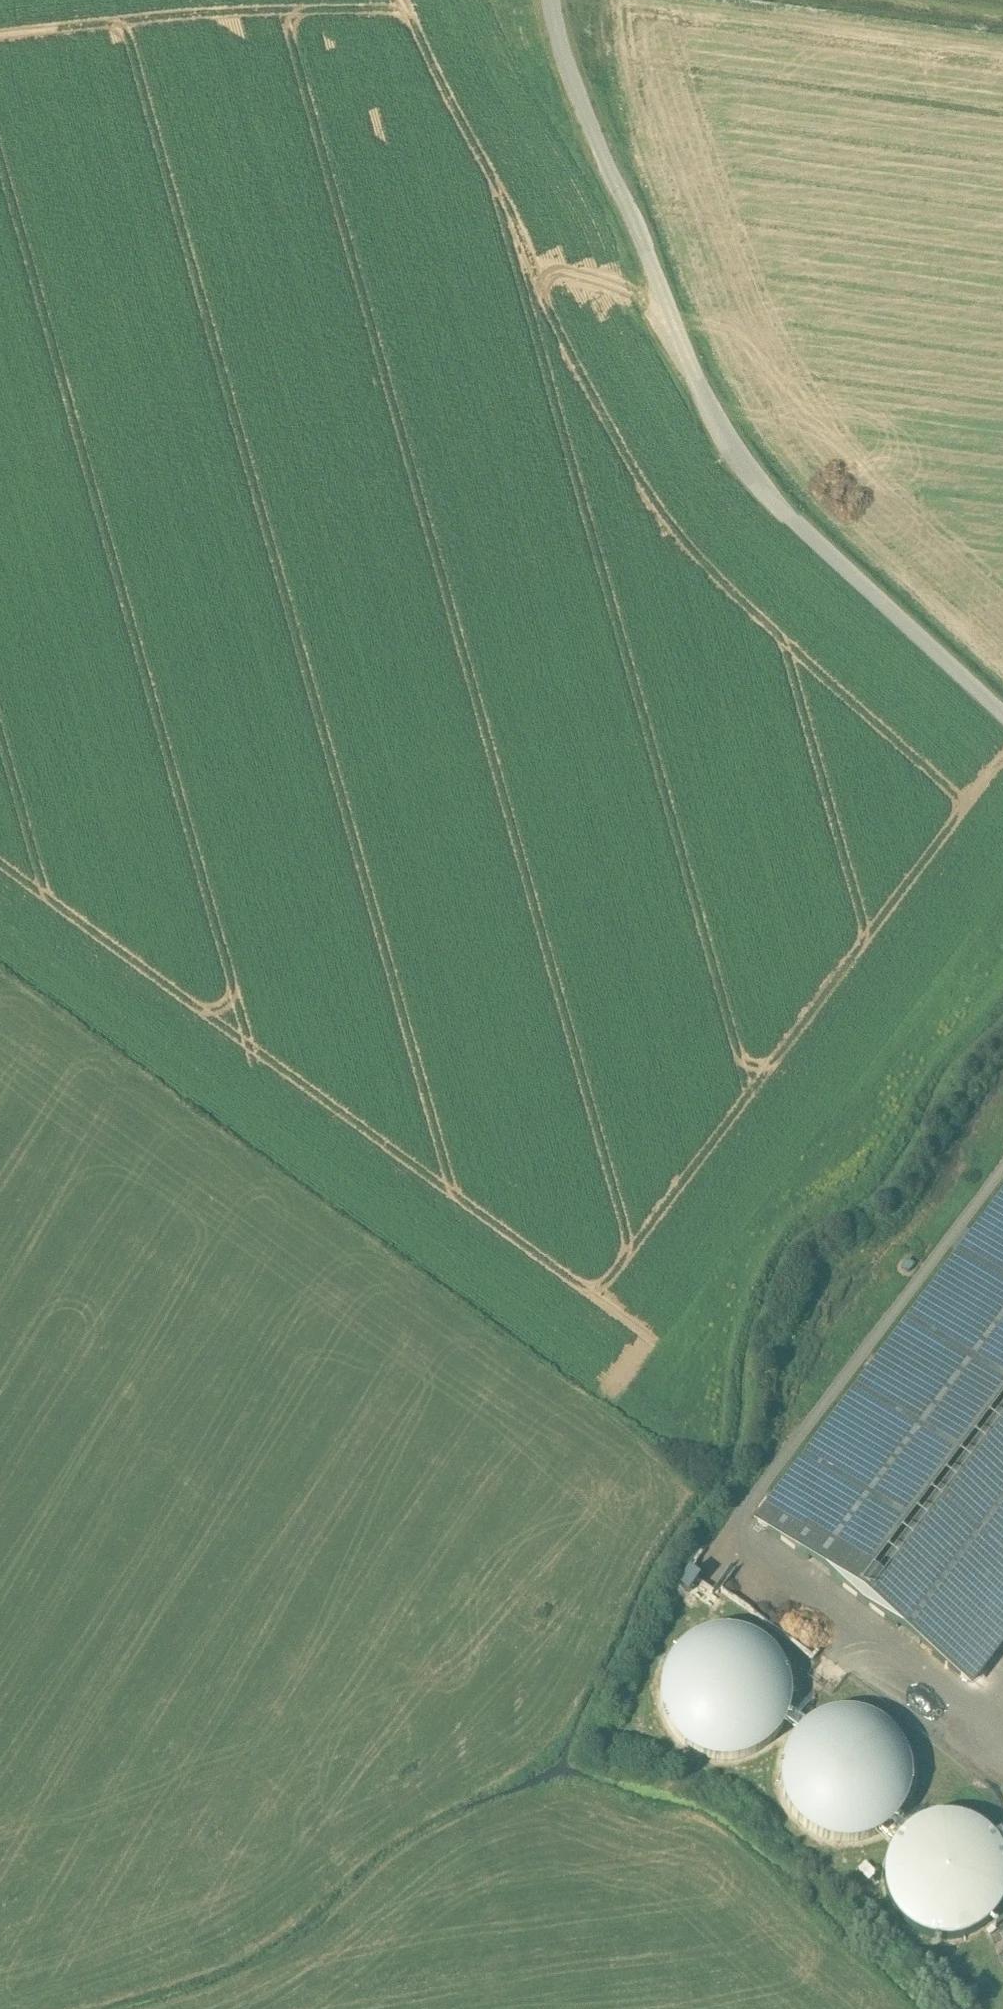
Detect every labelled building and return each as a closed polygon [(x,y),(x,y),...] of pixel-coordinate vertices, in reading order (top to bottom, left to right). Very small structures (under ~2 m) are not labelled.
[(758,1524),(970,1684),(1002,1640),(1002,1200),(758,1524)] [(700,1558),(689,1571),(699,1580),(689,1593),(707,1608),(729,1582),(700,1558)] [(685,1571),(675,1587),(686,1594),(696,1578),(685,1571)] [(787,1721),(792,1695),(786,1670),(772,1649),(750,1635),(725,1630),(700,1636),(678,1650),(664,1672),(660,1697),(665,1722),(680,1743),(701,1757),(726,1762),(752,1757),(773,1742),(787,1721)] [(906,1750),(895,1736),(881,1727),(865,1721),(848,1720),(831,1723),(816,1731),(803,1742),(794,1757),(790,1773),(790,1791),(794,1807),(803,1822),(816,1833),(831,1841),(848,1845),(865,1844),(881,1838),(895,1828),(906,1815),(913,1799),(915,1782),(913,1765),(906,1750)] [(990,1834),(969,1821),(946,1817),(922,1822),(903,1835),(889,1855),(885,1879),(890,1902),(904,1922),(924,1935),(947,1939),(971,1934),(991,1921),(1002,1902),(1002,1854),(990,1834)]
